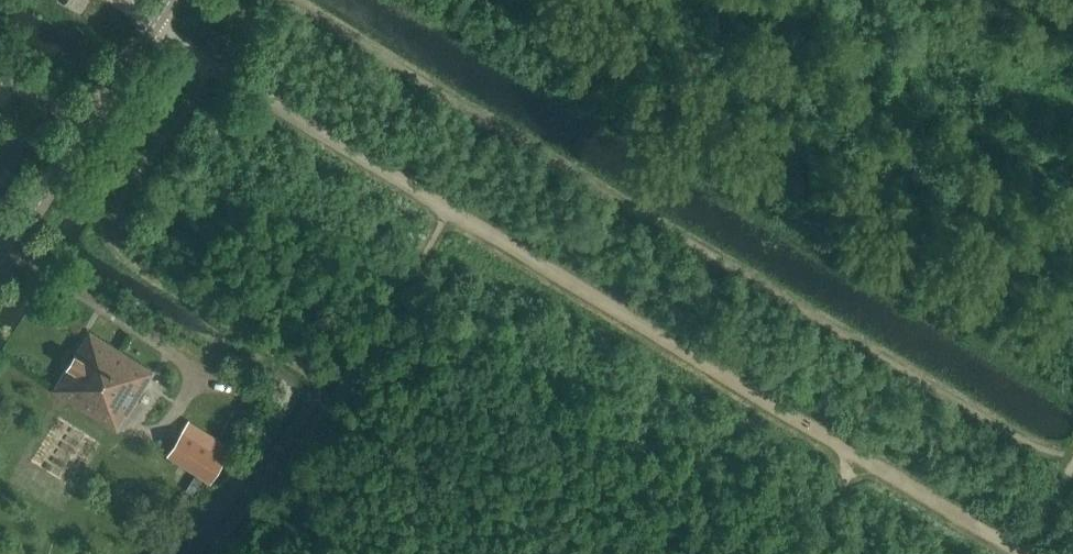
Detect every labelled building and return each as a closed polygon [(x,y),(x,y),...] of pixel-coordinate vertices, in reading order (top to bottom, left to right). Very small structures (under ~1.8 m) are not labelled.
[(117,432),(156,371),(88,329),(51,389),(117,432)] [(182,430),(168,454),(211,481),(225,458),(182,430)]
